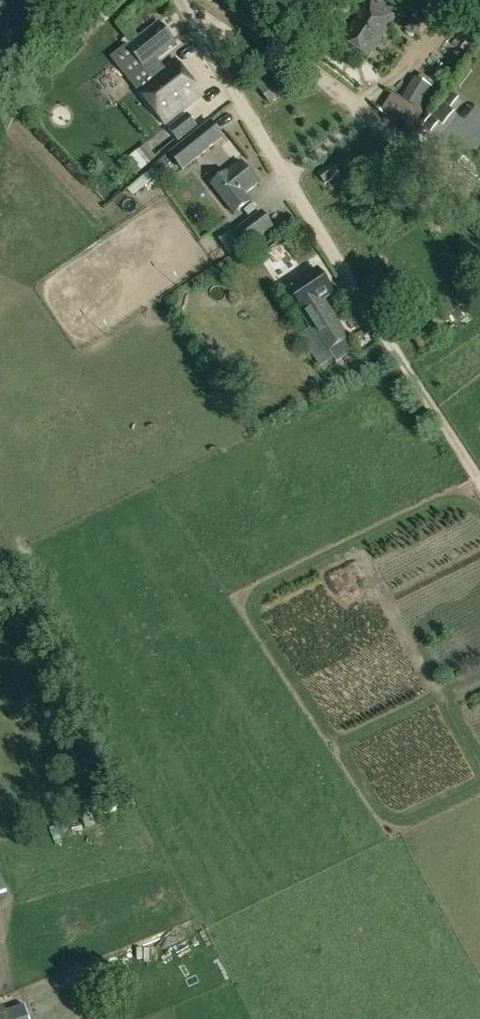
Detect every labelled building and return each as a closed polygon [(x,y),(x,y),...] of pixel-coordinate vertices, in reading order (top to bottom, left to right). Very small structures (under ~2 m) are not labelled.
[(382,0),(367,0),(341,40),(368,57),(399,11),(382,0)] [(163,69),(155,59),(175,43),(158,22),(127,47),(144,68),(148,65),(156,75),(137,89),(164,124),(202,94),(175,60),(163,69)] [(280,74),(260,89),(270,102),(290,87),(280,74)] [(420,109),(433,88),(417,79),(404,100),(420,109)] [(186,113),(167,128),(177,141),(196,126),(186,113)] [(209,122),(199,130),(170,153),(182,169),(221,137),(209,122)] [(147,141),(137,145),(145,162),(154,158),(147,141)] [(210,185),(234,214),(249,202),(244,195),(258,183),(240,161),(210,185)] [(332,163),(317,173),(325,184),(339,174),(332,163)] [(260,213),(237,230),(248,244),(271,227),(260,213)] [(294,241),(274,256),(281,265),(301,250),(294,241)] [(301,314),(327,353),(348,339),(323,300),(333,294),(317,269),(288,288),(304,313),(301,314)] [(445,313),(444,311),(429,322),(429,321),(409,336),(421,351),(479,307),(479,292),(467,302),(465,298),(445,313)]
